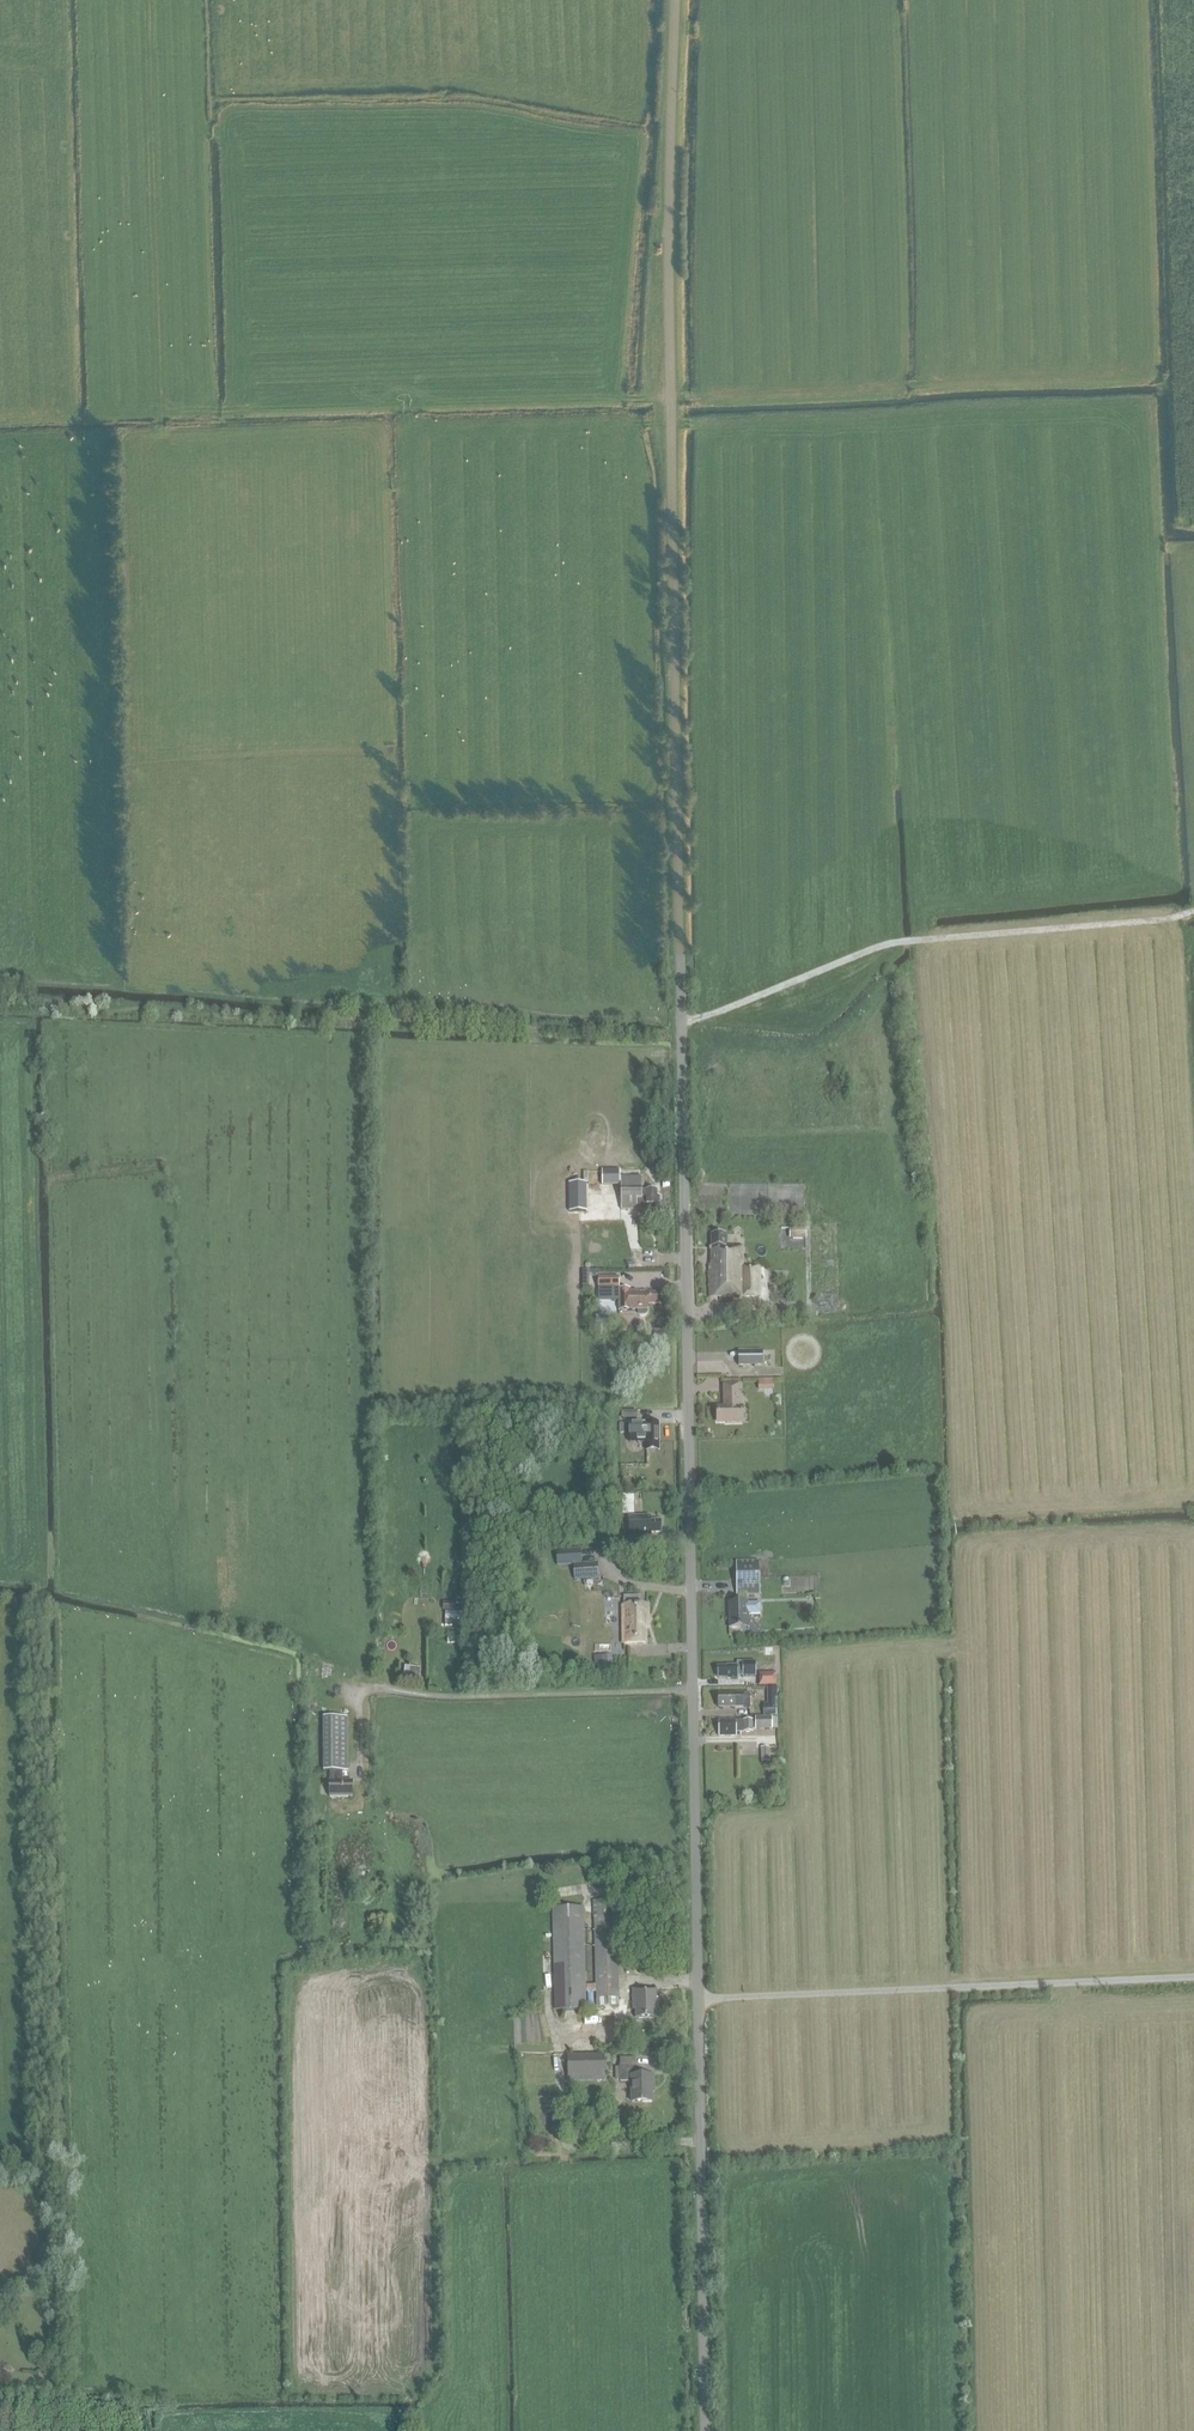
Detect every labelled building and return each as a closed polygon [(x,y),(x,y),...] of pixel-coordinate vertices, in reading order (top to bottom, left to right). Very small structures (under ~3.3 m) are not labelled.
[(624,1199),(624,1210),(660,1209),(660,1196),(656,1196),(656,1190),(642,1190),(641,1177),(620,1178),(621,1199),(624,1199)] [(601,1203),(612,1203),(612,1188),(601,1189),(601,1203)] [(805,1229),(790,1229),(791,1239),(805,1238),(805,1229)] [(726,1246),(726,1233),(711,1233),(711,1250),(708,1250),(709,1297),(761,1296),(760,1266),(743,1266),(742,1245),(726,1246)] [(586,1270),(585,1285),(592,1285),(592,1275),(599,1276),(599,1270),(586,1270)] [(619,1301),(619,1311),(637,1311),(637,1313),(639,1316),(644,1316),(646,1313),(646,1304),(656,1304),(656,1294),(646,1294),(646,1290),(630,1290),(630,1289),(619,1289),(619,1277),(598,1278),(598,1288),(612,1288),(612,1301),(619,1301)] [(762,1365),(762,1350),(738,1350),(738,1366),(762,1365)] [(777,1378),(761,1378),(762,1390),(777,1389),(777,1378)] [(739,1410),(738,1385),(723,1385),(723,1408),(717,1408),(717,1421),(726,1421),(726,1423),(742,1422),(742,1410),(739,1410)] [(645,1442),(645,1451),(654,1451),(654,1442),(659,1442),(658,1423),(628,1423),(629,1432),(636,1432),(636,1442),(645,1442)] [(641,1536),(650,1536),(650,1533),(660,1533),(660,1520),(650,1520),(650,1516),(628,1516),(629,1538),(622,1539),(622,1549),(641,1549),(641,1536)] [(557,1566),(573,1565),(574,1580),(598,1578),(597,1562),(581,1563),(580,1549),(556,1550),(557,1566)] [(760,1603),(746,1603),(746,1601),(745,1601),(745,1594),(759,1593),(758,1560),(735,1560),(736,1594),(738,1594),(738,1601),(728,1601),(729,1627),(749,1627),(749,1614),(761,1614),(760,1603)] [(621,1624),(649,1624),(648,1604),(641,1604),(640,1596),(623,1596),(623,1605),(621,1605),(621,1624)] [(621,1624),(622,1645),(647,1645),(646,1628),(649,1628),(649,1624),(621,1624)] [(595,1660),(595,1678),(608,1678),(608,1660),(595,1660)] [(727,1678),(727,1679),(737,1679),(737,1676),(755,1676),(755,1661),(736,1662),(736,1664),(726,1665),(726,1666),(716,1666),(717,1678),(727,1678)] [(405,1666),(403,1681),(419,1683),(421,1668),(405,1666)] [(775,1679),(762,1679),(762,1687),(775,1686),(775,1679)] [(749,1694),(740,1694),(718,1695),(718,1708),(736,1708),(736,1707),(743,1707),(743,1705),(749,1705),(749,1694)] [(754,1704),(755,1717),(776,1716),(776,1699),(769,1699),(769,1704),(754,1704)] [(718,1721),(718,1736),(735,1736),(735,1732),(751,1732),(751,1729),(771,1729),(771,1718),(755,1718),(755,1721),(718,1721)] [(330,1785),(330,1801),(353,1801),(352,1785),(343,1785),(341,1783),(341,1775),(348,1775),(347,1721),(323,1722),(324,1776),(330,1776),(330,1785)] [(761,1747),(761,1761),(770,1761),(769,1747),(761,1747)] [(358,1882),(368,1883),(368,1871),(358,1871),(358,1882)] [(594,1902),(596,1984),(584,1985),(582,1909),(554,1909),(557,2010),(585,2009),(584,1992),(596,1992),(597,2007),(618,2006),(615,1901),(594,1902)] [(654,2000),(654,1991),(632,1991),(632,2009),(635,2009),(635,2019),(658,2019),(657,2000),(654,2000)] [(567,2076),(605,2075),(604,2055),(567,2056),(567,2076)] [(654,2075),(635,2075),(634,2068),(619,2068),(619,2067),(615,2068),(615,2080),(619,2080),(619,2081),(629,2081),(630,2103),(653,2103),(653,2093),(655,2093),(654,2075)]
